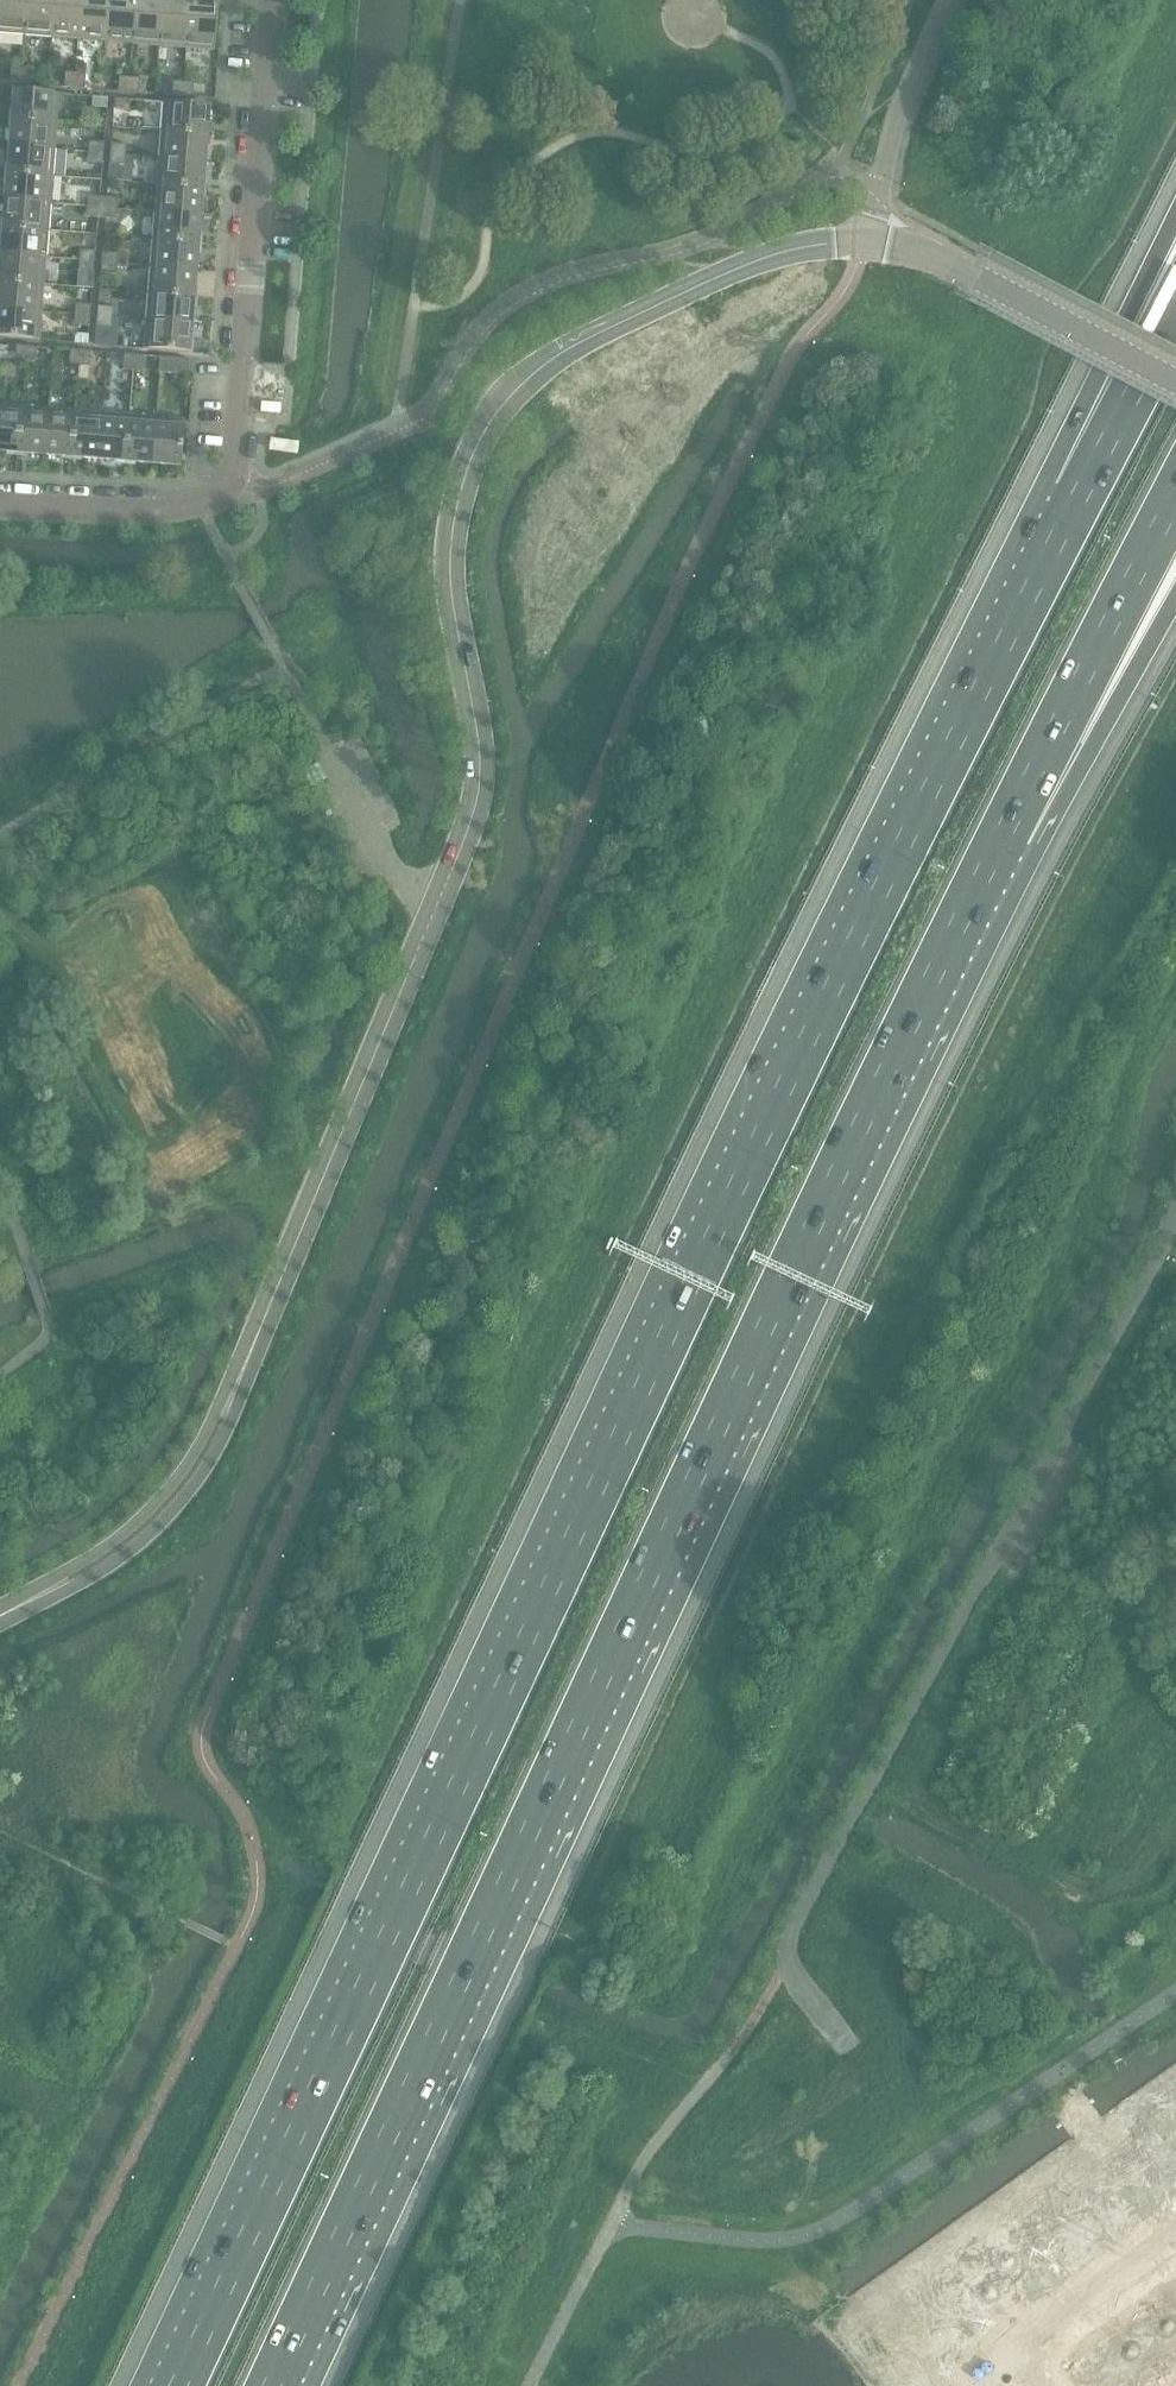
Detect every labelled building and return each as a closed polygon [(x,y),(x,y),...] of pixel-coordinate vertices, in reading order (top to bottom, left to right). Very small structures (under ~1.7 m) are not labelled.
[(26,0),(0,0),(0,32),(24,34),(26,0)] [(24,34),(51,37),(54,0),(26,0),(24,34)] [(51,37),(78,39),(81,0),(54,0),(51,37)] [(78,39),(106,41),(109,0),(81,0),(78,39)] [(106,41),(133,43),(136,0),(109,0),(106,41)] [(133,43),(160,45),(164,0),(136,0),(133,43)] [(160,45),(187,48),(191,0),(178,0),(178,1),(164,0),(160,45)] [(203,0),(191,0),(187,48),(215,50),(219,4),(203,3),(203,0)] [(21,84),(22,68),(12,68),(10,83),(21,84)] [(22,68),(21,84),(31,85),(32,69),(22,68)] [(74,88),(76,73),(66,72),(64,87),(74,88)] [(76,73),(74,88),(85,89),(86,74),(76,73)] [(129,92),(130,77),(120,77),(118,92),(129,92)] [(130,77),(129,92),(139,93),(140,78),(130,77)] [(182,97),(184,82),(173,81),(172,96),(182,97)] [(184,82),(182,97),(193,98),(194,83),(184,82)] [(59,94),(14,90),(11,118),(57,122),(59,94)] [(92,107),(107,109),(108,98),(93,97),(92,107)] [(115,99),(114,109),(130,110),(130,100),(115,99)] [(210,106),(165,103),(162,131),(208,134),(210,106)] [(57,122),(11,118),(9,145),(55,149),(57,122)] [(160,158),(206,161),(208,134),(162,131),(160,158)] [(89,152),(104,153),(105,143),(89,142),(89,152)] [(111,154),(126,155),(127,145),(112,144),(111,154)] [(55,149),(9,145),(7,172),(52,176),(55,149)] [(104,153),(89,152),(88,163),(103,164),(104,153)] [(126,155),(111,154),(110,164),(125,166),(126,155)] [(206,161),(160,158),(158,184),(204,188),(206,161)] [(52,176),(7,172),(5,200),(50,203),(52,176)] [(204,188),(158,184),(156,212),(201,216),(204,188)] [(88,206),(103,208),(104,198),(89,197),(88,206)] [(103,208),(118,209),(119,199),(104,198),(103,208)] [(50,203),(5,200),(3,227),(48,231),(50,203)] [(103,208),(88,206),(87,217),(102,218),(103,208)] [(118,209),(103,208),(102,218),(117,219),(118,209)] [(201,216),(156,212),(154,239),(199,243),(201,216)] [(48,231),(3,227),(0,254),(46,258),(48,231)] [(199,243),(154,239),(151,266),(197,270),(199,243)] [(80,261),(95,262),(96,252),(81,250),(80,261)] [(102,262),(117,263),(118,253),(103,252),(102,262)] [(0,254),(0,258),(0,281),(44,285),(46,258),(0,254)] [(95,262),(80,261),(79,271),(94,272),(95,262)] [(117,263),(102,262),(101,273),(116,274),(117,263)] [(197,270),(151,266),(149,293),(195,297),(197,270)] [(0,281),(0,308),(42,312),(44,285),(0,281)] [(147,320),(193,324),(195,297),(149,293),(147,320)] [(75,315),(90,316),(91,306),(76,304),(75,315)] [(98,316),(113,318),(113,308),(98,306),(98,316)] [(39,340),(42,312),(0,308),(0,337),(39,340)] [(90,316),(75,315),(74,325),(90,326),(90,316)] [(113,318),(98,316),(97,327),(112,328),(113,318)] [(145,349),(190,352),(193,324),(147,320),(145,349)] [(25,361),(26,346),(16,345),(15,361),(25,361)] [(26,346),(25,361),(36,362),(37,347),(26,346)] [(79,366),(80,351),(71,350),(69,365),(79,366)] [(80,351),(79,366),(90,367),(91,351),(80,351)] [(133,370),(134,355),(124,354),(123,369),(133,370)] [(134,355),(133,370),(143,371),(145,356),(134,355)] [(188,375),(188,374),(190,360),(160,357),(158,372),(188,375)] [(21,408),(0,406),(0,452),(17,453),(21,408)] [(21,408),(17,453),(44,455),(48,410),(21,408)] [(71,457),(75,412),(48,410),(44,455),(71,457)] [(99,460),(102,414),(75,412),(71,457),(99,460)] [(126,462),(129,416),(102,414),(99,460),(126,462)] [(129,416),(126,462),(153,464),(156,418),(129,416)] [(156,418),(153,464),(181,466),(185,421),(156,418)] [(1145,2128),(1174,2168),(1175,2166),(1175,2111),(1174,2108),(1145,2128)] [(1077,2177),(1049,2198),(1077,2237),(1105,2217),(1077,2177)] [(1049,2198),(1021,2218),(1049,2257),(1077,2237),(1049,2198)] [(1021,2218),(993,2238),(1021,2277),(1049,2257),(1021,2218)] [(993,2238),(965,2258),(993,2297),(1021,2277),(993,2238)] [(965,2258),(937,2278),(966,2317),(993,2297),(965,2258)] [(1154,2290),(1175,2321),(1175,2274),(1154,2290)] [(937,2278),(910,2298),(938,2337),(966,2317),(937,2278)] [(1134,2304),(1164,2346),(1175,2337),(1175,2321),(1154,2290),(1134,2304)] [(910,2298),(881,2318),(909,2357),(938,2337),(910,2298)] [(1134,2304),(1115,2318),(1145,2360),(1164,2346),(1134,2304)] [(1115,2318),(1095,2332),(1125,2374),(1145,2360),(1115,2318)] [(1075,2346),(1104,2385),(1108,2385),(1125,2374),(1095,2332),(1075,2346)] [(1053,2363),(1069,2385),(1104,2385),(1075,2346),(1053,2363)] [(1160,2382),(1163,2385),(1171,2385),(1175,2382),(1175,2379),(1172,2373),(1160,2382)]
